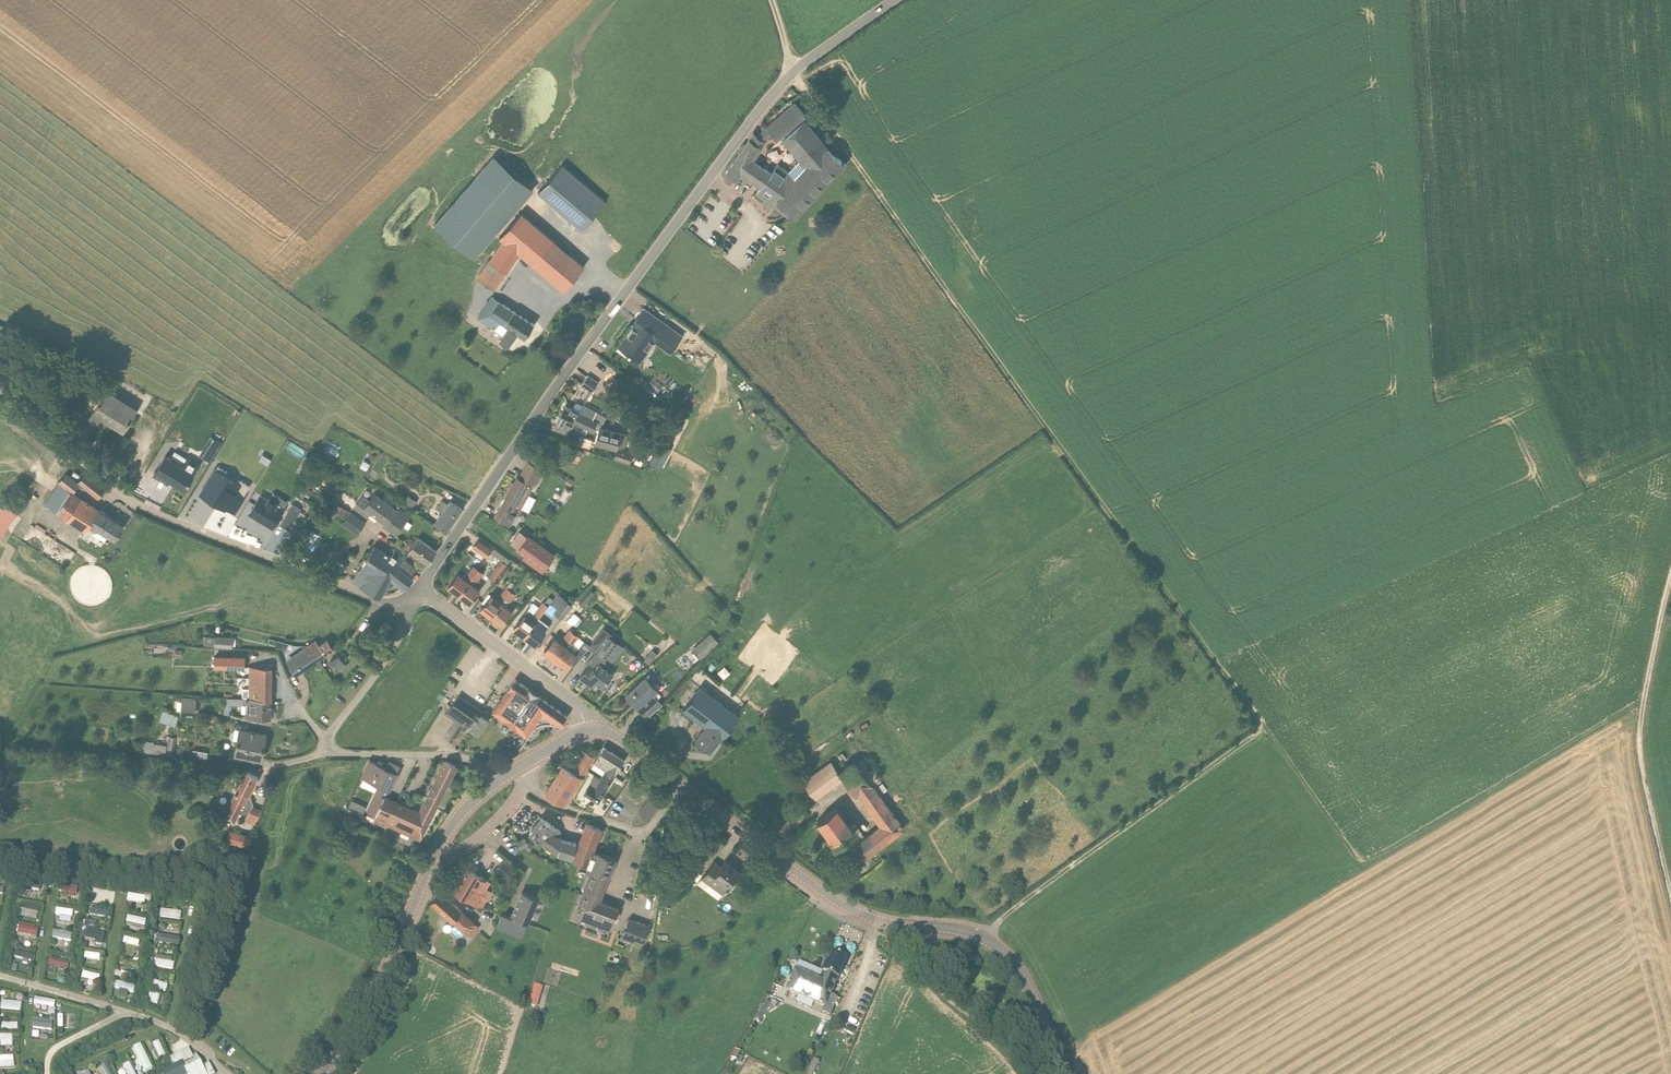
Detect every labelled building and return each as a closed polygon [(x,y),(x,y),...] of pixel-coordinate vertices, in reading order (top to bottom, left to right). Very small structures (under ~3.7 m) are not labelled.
[(776,139),(802,117),(805,114),(795,103),(766,127),(776,139)] [(846,165),(827,147),(804,120),(781,138),(799,160),(788,172),(778,164),(771,173),(750,159),(763,140),(753,133),(726,172),(736,179),(741,172),(762,186),(756,194),(766,200),(763,204),(770,209),(773,205),(788,217),(790,214),(795,219),(846,165)] [(436,227),(478,262),(500,236),(521,212),(537,194),(495,158),(436,227)] [(583,230),(607,202),(563,165),(540,193),(583,230)] [(496,290),(521,253),(565,291),(585,267),(521,212),(500,236),(504,240),(478,278),(496,290)] [(503,335),(500,340),(508,346),(517,332),(525,337),(534,324),(492,296),(478,318),(498,331),(497,331),(503,335)] [(682,336),(644,308),(636,319),(639,321),(635,325),(634,324),(618,346),(639,361),(654,341),(670,352),(682,336)] [(592,391),(598,382),(587,375),(581,384),(592,391)] [(570,380),(577,384),(579,380),(573,376),(570,380)] [(125,402),(125,401),(106,389),(97,402),(99,403),(94,411),(88,420),(96,425),(101,416),(120,428),(125,419),(128,421),(136,409),(125,402)] [(769,404),(764,397),(760,400),(766,407),(769,404)] [(571,427),(578,412),(582,405),(577,402),(575,403),(572,409),(565,405),(553,428),(568,434),(570,427),(571,427)] [(601,427),(606,417),(583,405),(579,412),(578,412),(570,427),(586,435),(588,429),(598,432),(595,442),(623,449),(627,435),(601,427)] [(627,428),(629,423),(619,419),(617,425),(627,428)] [(212,435),(201,455),(211,461),(223,441),(212,435)] [(643,454),(650,457),(657,444),(651,441),(643,454)] [(660,468),(671,449),(660,443),(649,462),(660,468)] [(618,450),(615,458),(630,463),(636,446),(630,444),(627,453),(618,450)] [(559,456),(577,463),(582,453),(572,448),(570,452),(562,448),(559,456)] [(170,458),(165,454),(152,474),(168,483),(170,480),(185,489),(200,463),(188,456),(187,457),(175,450),(170,458)] [(303,460),(309,464),(312,459),(306,455),(303,460)] [(536,484),(544,471),(528,461),(519,477),(517,476),(504,499),(522,509),(523,508),(521,507),(535,483),(536,484)] [(200,493),(214,501),(216,499),(236,511),(244,498),(243,497),(250,485),(241,480),(239,484),(225,475),(227,471),(218,465),(216,469),(215,469),(200,493)] [(78,481),(99,497),(105,489),(85,472),(78,481)] [(70,490),(73,492),(79,484),(65,473),(60,480),(58,483),(70,490)] [(45,504),(60,513),(65,517),(85,530),(82,535),(88,539),(94,529),(97,530),(98,529),(115,539),(124,525),(122,524),(122,522),(117,519),(117,520),(99,509),(73,492),(70,490),(65,499),(53,491),(45,504)] [(261,492),(249,512),(272,526),(285,506),(261,492)] [(355,507),(367,516),(370,512),(386,523),(384,526),(393,533),(399,525),(402,527),(408,519),(396,510),(400,505),(394,501),(391,505),(383,499),(375,493),(369,501),(362,496),(355,507)] [(324,509),(328,496),(323,494),(321,501),(317,500),(316,506),(324,509)] [(418,501),(408,494),(404,501),(413,507),(418,501)] [(342,506),(331,499),(324,511),(335,518),(335,517),(344,522),(347,519),(351,512),(343,506),(342,506)] [(518,516),(522,509),(504,499),(495,516),(506,523),(508,524),(508,525),(509,525),(509,524),(510,525),(516,514),(518,516)] [(437,508),(443,512),(448,504),(442,500),(437,508)] [(443,512),(435,523),(446,530),(461,508),(450,501),(448,504),(443,512)] [(19,513),(5,502),(0,508),(0,533),(2,535),(19,513)] [(279,523),(289,529),(301,509),(291,503),(279,523)] [(357,535),(361,528),(347,519),(344,522),(343,525),(357,535)] [(303,524),(300,529),(306,533),(309,528),(303,524)] [(311,530),(306,537),(313,541),(318,534),(311,530)] [(299,531),(296,535),(302,539),(305,535),(299,531)] [(528,536),(527,537),(520,531),(512,543),(519,548),(518,549),(530,558),(530,560),(531,563),(533,564),(536,565),(539,565),(544,568),(554,555),(528,536)] [(409,550),(415,541),(411,538),(404,548),(409,551),(409,550)] [(415,541),(409,550),(427,563),(436,550),(418,538),(415,541)] [(491,549),(478,540),(473,547),(486,556),(491,549)] [(374,546),(359,571),(353,582),(360,585),(378,596),(379,595),(391,574),(406,587),(413,578),(410,576),(398,567),(403,559),(403,558),(393,552),(391,556),(388,554),(374,546)] [(506,564),(506,565),(510,560),(495,548),(491,553),(501,561),(506,564)] [(416,568),(407,561),(403,559),(398,567),(410,576),(416,568)] [(488,577),(493,580),(506,564),(501,561),(488,577)] [(459,594),(478,569),(474,566),(464,578),(458,573),(448,586),(459,594)] [(459,594),(470,603),(480,589),(476,586),(480,581),(478,579),(483,572),(478,569),(459,594)] [(505,599),(512,591),(506,587),(500,595),(505,599)] [(579,604),(583,607),(594,592),(591,589),(579,604)] [(512,591),(505,599),(510,603),(516,594),(512,591)] [(502,603),(497,599),(491,594),(481,608),(492,616),(502,603)] [(552,603),(558,607),(564,599),(559,595),(552,603)] [(571,604),(564,599),(558,607),(555,611),(562,616),(571,604)] [(538,617),(543,609),(546,605),(542,601),(534,612),(528,608),(514,627),(524,635),(534,622),(538,617)] [(502,624),(513,611),(502,603),(492,616),(502,624)] [(576,604),(563,621),(570,626),(582,609),(576,604)] [(392,626),(385,622),(382,626),(381,630),(382,631),(385,633),(388,631),(392,626)] [(535,644),(546,630),(534,622),(524,635),(535,644)] [(601,664),(606,657),(618,642),(611,637),(613,635),(603,628),(590,644),(597,650),(587,663),(589,665),(580,677),(586,682),(590,677),(602,686),(613,672),(601,664)] [(564,638),(569,641),(574,633),(570,629),(564,638)] [(578,648),(573,645),(579,636),(574,633),(569,641),(565,645),(564,644),(554,658),(566,667),(576,652),(581,656),(589,645),(584,641),(578,648)] [(712,635),(694,651),(702,660),(720,643),(718,640),(719,639),(717,636),(715,638),(712,635)] [(205,636),(205,645),(215,645),(215,646),(232,647),(233,637),(216,636),(205,636)] [(554,658),(564,644),(554,637),(544,650),(554,658)] [(308,645),(318,658),(333,648),(327,639),(319,644),(316,640),(308,645)] [(286,660),(289,665),(295,674),(318,658),(308,645),(295,654),(286,660)] [(214,665),(223,665),(223,655),(215,655),(214,665)] [(223,665),(245,666),(245,656),(223,655),(223,665)] [(335,667),(343,661),(339,655),(331,661),(335,667)] [(644,660),(649,664),(653,659),(648,655),(644,660)] [(249,699),(258,699),(271,699),(272,667),(251,666),(250,689),(243,689),(242,698),(249,699)] [(654,695),(658,691),(645,676),(626,694),(643,713),(651,706),(649,703),(656,697),(654,695)] [(528,686),(527,687),(515,679),(489,717),(506,728),(510,722),(529,736),(534,729),(537,726),(541,723),(546,723),(551,723),(552,722),(550,721),(551,719),(561,725),(567,715),(536,694),(537,693),(528,686)] [(722,738),(739,716),(700,686),(683,709),(706,726),(696,739),(710,750),(720,737),(722,738)] [(478,733),(487,720),(474,711),(476,707),(458,696),(447,712),(457,719),(458,718),(470,727),(478,733)] [(182,713),(194,714),(196,699),(183,698),(182,713)] [(271,699),(258,699),(249,699),(242,698),(233,698),(233,704),(246,704),(246,717),(270,717),(271,699)] [(168,717),(169,714),(170,713),(163,711),(161,715),(159,721),(166,723),(168,720),(168,717)] [(235,753),(262,759),(264,745),(266,734),(240,729),(235,753)] [(171,746),(172,738),(169,737),(168,745),(166,756),(172,757),(174,748),(174,747),(171,746)] [(150,753),(166,755),(167,744),(151,742),(152,741),(143,740),(142,751),(150,753)] [(605,771),(614,777),(624,759),(604,746),(593,763),(605,771)] [(200,750),(198,759),(206,760),(207,751),(200,750)] [(591,762),(594,756),(586,751),(574,772),(563,765),(545,793),(563,802),(563,801),(567,803),(584,775),(583,775),(591,761),(591,762)] [(903,828),(871,782),(879,776),(864,755),(855,761),(840,772),(831,760),(803,781),(816,799),(844,778),(855,794),(858,792),(881,825),(869,834),(879,847),(903,828)] [(384,827),(385,824),(396,801),(385,796),(388,789),(390,789),(400,766),(389,761),(386,768),(370,760),(362,777),(379,784),(367,810),(376,815),(372,822),(384,827)] [(445,761),(420,812),(396,801),(385,824),(395,829),(396,827),(419,838),(426,825),(456,766),(445,761)] [(251,799),(252,798),(252,797),(249,796),(259,777),(247,771),(222,818),(234,824),(240,811),(248,815),(245,820),(254,825),(257,820),(261,810),(252,806),(254,803),(253,802),(252,802),(252,801),(252,800),(251,799)] [(598,802),(614,777),(605,771),(595,789),(589,785),(584,793),(598,802)] [(207,788),(208,783),(204,780),(200,782),(199,786),(202,789),(203,789),(207,788)] [(639,812),(649,819),(658,806),(649,799),(639,812)] [(358,811),(364,813),(366,808),(361,805),(358,811)] [(827,833),(846,819),(836,806),(818,820),(827,833)] [(557,854),(572,857),(576,843),(562,839),(557,836),(561,831),(541,817),(533,828),(530,831),(531,832),(530,833),(557,854)] [(869,834),(861,840),(846,819),(827,833),(836,845),(842,840),(859,863),(879,847),(869,834)] [(590,858),(593,849),(601,828),(588,823),(579,845),(574,860),(587,866),(590,858)] [(228,841),(248,848),(252,837),(231,831),(228,841)] [(528,843),(525,837),(518,841),(521,847),(528,843)] [(592,869),(609,875),(615,858),(593,849),(590,858),(587,866),(593,868),(592,869)] [(702,877),(723,893),(739,870),(725,860),(721,866),(714,861),(702,877)] [(496,869),(507,880),(515,871),(503,861),(496,869)] [(231,879),(234,865),(225,863),(222,877),(231,879)] [(474,904),(489,881),(467,868),(453,892),(474,904)] [(599,900),(609,875),(592,869),(584,889),(583,894),(599,900)] [(226,900),(229,888),(220,886),(218,898),(226,900)] [(114,900),(115,890),(94,889),(94,900),(114,900)] [(452,920),(466,932),(474,923),(440,891),(432,902),(452,920)] [(513,916),(527,922),(538,898),(522,891),(512,914),(508,913),(508,914),(502,912),(502,913),(513,916)] [(146,902),(147,894),(130,893),(129,900),(146,902)] [(619,908),(599,900),(583,894),(578,907),(584,909),(580,919),(610,930),(619,908)] [(498,901),(494,908),(500,911),(504,905),(498,901)] [(39,918),(41,904),(25,902),(24,916),(39,918)] [(92,914),(111,917),(112,910),(93,908),(92,914)] [(162,909),(162,917),(183,918),(183,910),(162,909)] [(526,925),(527,922),(513,916),(502,913),(497,925),(522,935),(526,925)] [(129,915),(127,925),(146,928),(148,918),(129,915)] [(644,943),(650,925),(629,917),(622,935),(644,943)] [(21,923),(19,935),(39,939),(41,927),(21,923)] [(161,923),(158,928),(163,932),(166,928),(161,923)] [(466,932),(471,937),(477,930),(475,927),(477,925),(474,923),(466,932)] [(73,939),(74,932),(55,931),(54,938),(73,939)] [(160,934),(159,943),(180,945),(181,936),(160,934)] [(126,936),(125,942),(141,945),(142,939),(126,936)] [(33,960),(35,953),(17,948),(16,956),(33,960)] [(827,962),(823,972),(838,978),(846,959),(833,953),(829,962),(827,962)] [(174,968),(176,961),(156,957),(155,965),(174,968)] [(50,958),(50,966),(70,967),(71,959),(50,958)] [(56,969),(48,967),(46,973),(54,976),(56,969)] [(99,981),(101,973),(85,970),(83,977),(99,981)] [(834,987),(819,981),(813,978),(798,971),(795,978),(792,977),(787,990),(825,1007),(822,1013),(829,1016),(837,999),(830,996),(834,987)] [(168,989),(169,982),(155,981),(155,987),(168,989)] [(534,984),(528,1004),(535,1007),(542,986),(534,984)] [(149,1001),(160,1004),(162,994),(152,991),(149,1001)] [(2,1009),(23,1010),(23,1001),(3,1000),(2,1009)] [(764,1016),(771,1004),(766,1001),(759,1013),(764,1016)] [(60,1014),(60,1025),(71,1025),(71,1014),(60,1014)] [(2,1045),(15,1045),(15,1033),(2,1033),(2,1045)] [(154,1049),(158,1058),(168,1054),(161,1039),(155,1042),(157,1048),(154,1049)] [(146,1071),(154,1067),(143,1042),(135,1046),(146,1071)] [(187,1073),(215,1073),(209,1062),(203,1065),(196,1053),(192,1055),(189,1048),(179,1053),(169,1058),(173,1065),(180,1061),(181,1063),(186,1072),(187,1073)] [(16,1054),(0,1055),(1,1066),(17,1066),(16,1054)] [(822,1061),(816,1058),(809,1073),(817,1073),(822,1061)] [(110,1061),(101,1065),(105,1073),(116,1073),(110,1061)] [(123,1073),(131,1073),(135,1073),(130,1061),(119,1065),(123,1073)] [(182,1073),(186,1072),(181,1063),(161,1073),(182,1073)]
